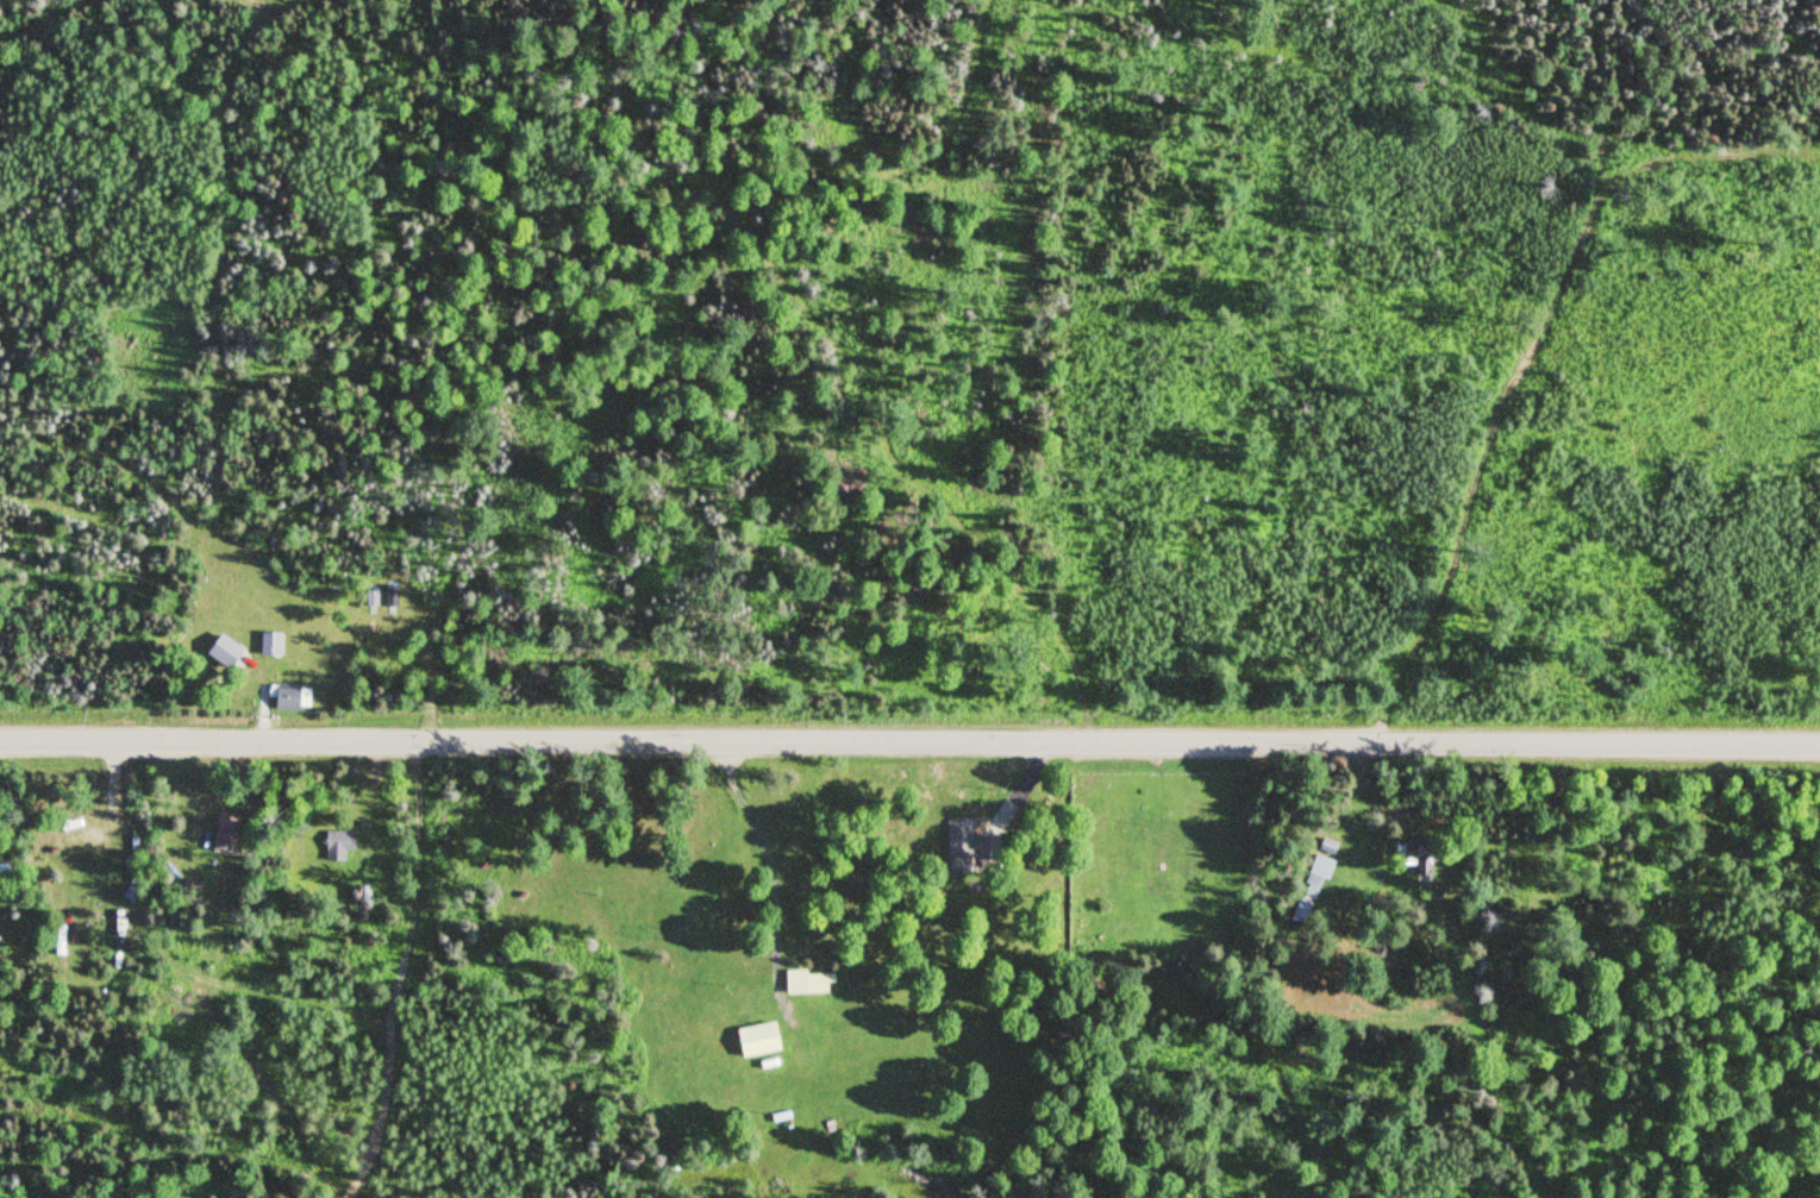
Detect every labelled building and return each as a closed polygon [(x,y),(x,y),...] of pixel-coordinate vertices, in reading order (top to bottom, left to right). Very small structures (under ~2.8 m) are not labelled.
[(377,587),(377,607),(364,607),(364,587),(377,587)] [(396,587),(398,607),(383,607),(383,587),(396,587)] [(258,634),(281,634),(280,658),(258,658),(258,634)] [(246,658),(236,672),(229,667),(224,675),(201,657),(218,635),(246,658)] [(295,711),(269,711),(270,684),(299,685),(299,690),(307,690),(307,708),(298,708),(295,711)] [(214,815),(233,818),(227,853),(208,851),(214,815)] [(944,818),(970,820),(970,840),(994,840),(994,858),(974,857),(974,874),(942,874),(944,818)] [(351,833),(350,852),(338,851),(337,864),(319,861),(323,830),(351,833)] [(1331,858),(1337,845),(1321,839),(1316,853),(1331,858)] [(1430,885),(1409,883),(1411,866),(1396,865),(1399,847),(1432,851),(1430,885)] [(1312,857),(1331,866),(1300,930),(1281,921),(1312,857)] [(780,970),(781,997),(825,996),(825,985),(836,984),(836,973),(805,974),(805,970),(780,970)] [(769,1021),(776,1049),(737,1058),(731,1028),(769,1021)]
